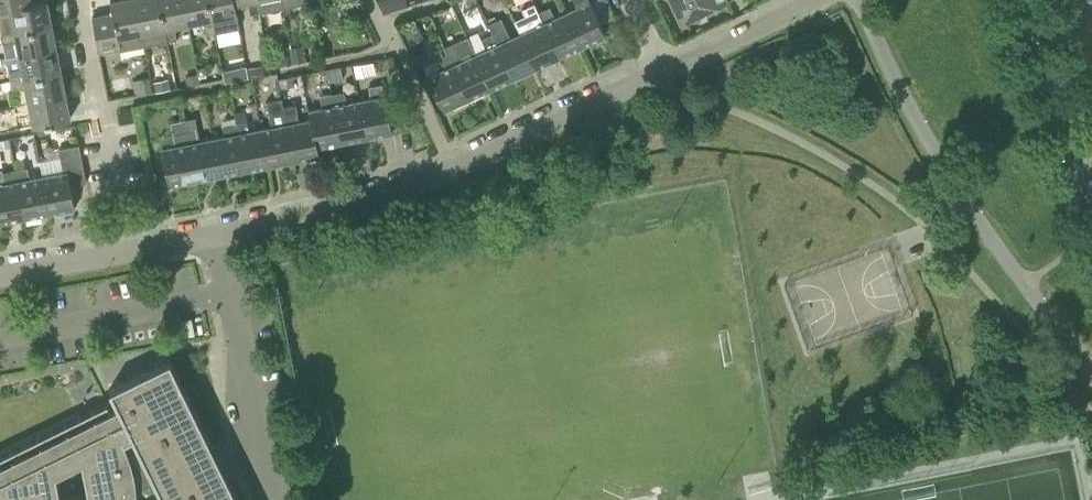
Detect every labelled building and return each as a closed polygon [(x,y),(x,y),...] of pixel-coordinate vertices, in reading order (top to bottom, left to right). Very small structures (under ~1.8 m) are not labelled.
[(47,0),(41,0),(31,2),(31,0),(0,0),(0,11),(10,9),(48,2),(47,0)] [(142,32),(135,0),(111,0),(120,50),(130,48),(127,35),(142,32)] [(168,40),(160,0),(135,0),(142,32),(156,29),(159,42),(168,40)] [(188,23),(183,0),(160,0),(168,40),(177,38),(174,26),(188,23)] [(214,31),(208,0),(183,0),(188,23),(203,20),(206,33),(214,31)] [(214,31),(224,29),(221,17),(237,13),(235,3),(234,0),(208,0),(214,31)] [(259,12),(256,0),(234,0),(235,3),(247,1),(250,13),(259,12)] [(259,12),(269,10),(267,0),(256,0),(259,12)] [(582,46),(606,35),(590,0),(575,0),(577,6),(566,10),(582,46)] [(681,22),(695,15),(698,17),(701,17),(708,14),(706,11),(728,1),(728,0),(670,0),(681,22)] [(52,23),(48,2),(10,9),(13,22),(0,24),(0,26),(1,33),(52,23)] [(559,56),(582,46),(566,10),(554,16),(550,6),(539,11),(559,56)] [(537,67),(559,56),(539,11),(527,16),(532,26),(520,31),(537,67)] [(19,54),(57,47),(52,23),(1,33),(3,42),(16,39),(19,54)] [(514,77),(537,67),(520,31),(509,37),(504,27),(493,32),(514,77)] [(491,88),(514,77),(493,32),(482,37),(486,47),(474,53),(491,88)] [(11,80),(61,70),(57,47),(19,54),(22,69),(2,73),(3,81),(11,79),(11,80)] [(468,98),(491,88),(474,53),(463,58),(459,48),(448,53),(468,98)] [(444,109),(468,98),(448,53),(436,59),(441,69),(429,75),(444,109)] [(28,102),(66,94),(61,70),(11,80),(12,89),(25,86),(28,102)] [(358,99),(366,136),(392,131),(382,83),(369,85),(371,97),(358,99)] [(342,141),(366,136),(358,99),(346,102),(344,91),(332,93),(342,141)] [(318,146),(342,141),(332,93),(320,96),(322,106),(308,109),(310,118),(318,155),(319,155),(318,146)] [(18,118),(20,128),(71,118),(66,94),(28,102),(31,115),(18,118)] [(294,160),(318,155),(310,118),(299,120),(296,109),(285,111),(294,160)] [(269,165),(294,160),(285,111),(272,114),(274,124),(261,127),(269,165)] [(195,179),(221,174),(213,136),(200,139),(195,117),(183,119),(195,179)] [(221,174),(244,170),(234,121),(233,121),(231,117),(222,119),(225,134),(213,136),(221,174)] [(169,185),(195,179),(183,119),(172,121),(177,145),(161,148),(169,185)] [(244,170),(269,165),(261,127),(249,129),(247,119),(234,121),(244,170)] [(49,212),(75,207),(71,184),(86,181),(79,144),(59,147),(61,160),(53,162),(55,172),(42,175),(49,212)] [(24,217),(49,212),(42,175),(29,177),(27,166),(15,169),(24,217)] [(24,217),(15,169),(3,171),(5,182),(0,183),(0,222),(24,217)] [(106,403),(0,455),(0,499),(240,499),(170,358),(109,388),(117,404),(110,407),(107,402),(106,403)]
